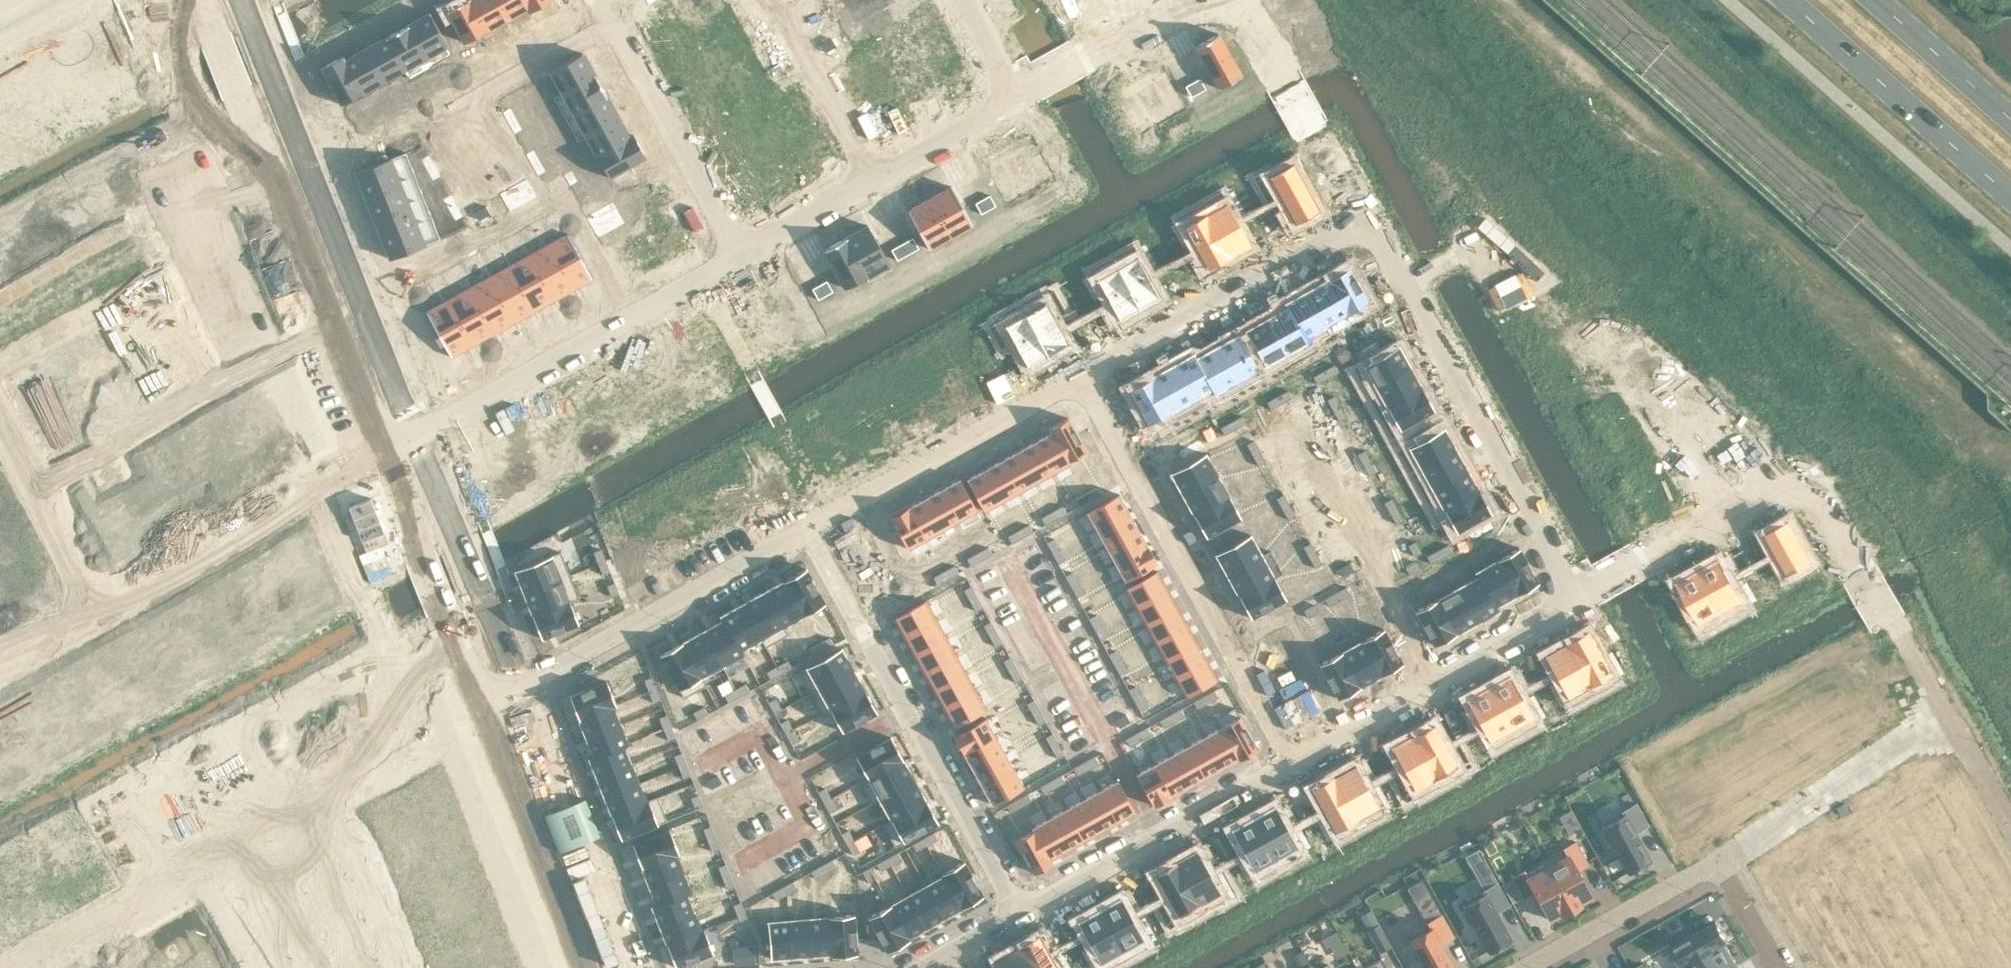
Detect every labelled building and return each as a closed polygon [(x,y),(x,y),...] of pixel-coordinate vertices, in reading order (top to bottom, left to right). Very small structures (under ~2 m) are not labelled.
[(446,10),(464,42),(486,30),(469,0),(463,0),(446,10)] [(486,30),(507,18),(497,0),(469,0),(486,30)] [(507,18),(525,8),(527,7),(529,11),(530,11),(524,0),(497,0),(507,18)] [(530,11),(549,0),(524,0),(530,11)] [(718,3),(723,13),(732,8),(728,0),(723,0),(718,3)] [(829,10),(838,5),(835,0),(823,0),(829,10)] [(1055,24),(1065,19),(1072,32),(1108,12),(1101,0),(1041,0),(1055,24)] [(838,5),(829,10),(835,20),(843,16),(838,5)] [(732,8),(723,13),(729,24),(738,19),(732,8)] [(429,12),(407,24),(430,65),(451,53),(429,12)] [(907,12),(896,17),(901,26),(911,20),(907,12)] [(162,16),(128,35),(145,66),(170,53),(163,40),(172,35),(162,16)] [(896,17),(886,23),(890,32),(901,26),(896,17)] [(407,24),(386,36),(408,76),(430,65),(407,24)] [(120,25),(100,36),(114,63),(103,69),(115,91),(126,85),(123,78),(145,66),(128,35),(126,36),(120,25)] [(556,32),(545,38),(549,46),(560,40),(556,32)] [(1218,33),(1194,46),(1217,87),(1241,74),(1218,33)] [(386,36),(365,48),(383,80),(403,69),(408,77),(408,76),(386,36)] [(545,38),(534,44),(539,51),(549,46),(545,38)] [(868,40),(857,46),(862,55),(872,49),(868,40)] [(749,41),(740,45),(746,56),(754,51),(749,41)] [(857,46),(847,52),(851,61),(862,55),(857,46)] [(345,59),(363,91),(383,80),(365,48),(345,59)] [(754,51),(746,56),(751,66),(760,62),(754,51)] [(582,52),(550,70),(562,91),(594,73),(582,52)] [(945,52),(922,65),(925,70),(941,98),(943,102),(965,90),(945,52)] [(701,53),(669,71),(681,92),(713,74),(701,53)] [(343,55),(320,67),(340,104),(363,91),(345,59),(343,55)] [(514,55),(503,61),(508,69),(518,63),(514,55)] [(68,60),(45,74),(71,122),(94,109),(96,112),(108,105),(96,83),(84,89),(68,60)] [(503,61),(492,67),(497,75),(508,69),(503,61)] [(925,70),(904,82),(920,109),(922,114),(943,102),(941,98),(925,70)] [(1161,71),(1140,83),(1162,123),(1183,111),(1161,71)] [(562,91),(553,96),(566,119),(607,97),(594,73),(562,91)] [(713,74),(681,92),(693,114),(725,97),(713,74)] [(1199,78),(1185,86),(1191,97),(1205,88),(1199,78)] [(904,82),(883,93),(899,121),(901,126),(922,114),(920,109),(904,82)] [(1140,83),(1118,96),(1140,135),(1162,123),(1140,83)] [(0,92),(0,107),(17,137),(38,126),(41,132),(52,126),(40,104),(29,110),(14,84),(0,92)] [(456,87),(446,93),(450,101),(460,95),(456,87)] [(781,87),(770,93),(775,101),(786,96),(781,87)] [(446,93),(434,99),(439,107),(450,101),(446,93)] [(770,93),(760,98),(765,107),(775,101),(770,93)] [(883,93),(861,106),(879,138),(901,126),(899,121),(883,93)] [(607,97),(566,119),(577,140),(586,135),(618,117),(607,97)] [(735,105),(725,110),(729,119),(740,113),(735,105)] [(17,137),(0,107),(0,146),(17,137)] [(510,107),(502,111),(508,121),(515,117),(510,107)] [(725,110),(714,116),(719,125),(729,119),(725,110)] [(414,111),(404,116),(408,124),(418,118),(414,111)] [(404,116),(393,122),(397,130),(408,124),(404,116)] [(515,117),(508,121),(514,133),(522,128),(515,117)] [(618,117),(586,135),(596,154),(629,136),(618,117)] [(818,123),(794,136),(797,141),(813,169),(836,156),(821,128),(818,123)] [(382,128),(371,134),(375,142),(386,136),(382,128)] [(415,130),(408,134),(413,145),(421,141),(415,130)] [(408,134),(400,138),(406,149),(413,145),(408,134)] [(629,136),(596,154),(609,177),(627,167),(645,157),(633,134),(629,136)] [(794,136),(773,147),(776,153),(792,180),(813,169),(797,141),(794,136)] [(400,138),(394,142),(399,152),(406,149),(400,138)] [(1030,141),(1009,153),(1028,187),(1049,176),(1030,141)] [(394,142),(387,145),(387,146),(393,156),(399,152),(394,142)] [(1139,144),(1130,149),(1136,159),(1145,155),(1139,144)] [(773,147),(752,159),(755,164),(771,192),(792,180),(776,153),(773,147)] [(533,149),(525,153),(532,165),(540,161),(533,149)] [(179,151),(158,163),(176,195),(197,183),(179,151)] [(381,161),(355,171),(359,180),(364,193),(414,174),(405,151),(385,159),(381,161)] [(1009,153),(988,165),(1007,199),(1028,187),(1009,153)] [(428,154),(420,158),(427,170),(434,166),(428,154)] [(752,159),(730,171),(733,176),(751,209),(773,196),(771,192),(755,164),(752,159)] [(540,161),(532,165),(537,175),(545,170),(540,161)] [(1267,170),(1255,177),(1267,200),(1278,193),(1295,224),(1319,210),(1293,163),(1292,162),(1291,163),(1269,175),(1267,170)] [(158,163),(137,174),(155,206),(176,195),(158,163)] [(434,166),(427,170),(432,180),(440,175),(434,166)] [(571,170),(563,174),(569,185),(577,180),(571,170)] [(137,174),(116,186),(119,191),(137,223),(158,211),(155,206),(137,174)] [(414,174),(364,193),(373,214),(422,195),(414,174)] [(526,178),(499,193),(509,210),(536,195),(526,178)] [(1076,178),(1067,183),(1073,193),(1082,189),(1076,178)] [(951,185),(929,197),(950,236),(972,224),(951,185)] [(1221,194),(1200,205),(1228,256),(1249,244),(1235,219),(1246,213),(1233,190),(1222,196),(1221,194)] [(119,191),(98,202),(116,234),(137,223),(119,191)] [(450,194),(443,198),(449,210),(456,205),(450,194)] [(422,195),(373,214),(381,236),(431,216),(422,195)] [(991,195),(982,199),(988,210),(997,205),(991,195)] [(929,197),(907,210),(928,248),(950,236),(929,197)] [(982,199),(974,204),(980,215),(988,210),(982,199)] [(612,201),(585,216),(597,237),(624,222),(613,201),(612,201)] [(98,202),(76,214),(94,246),(116,234),(98,202)] [(456,205),(449,210),(454,220),(462,216),(456,205)] [(1180,219),(1169,225),(1182,248),(1193,242),(1207,268),(1228,256),(1200,205),(1179,217),(1180,219)] [(227,216),(218,221),(222,228),(231,223),(227,216)] [(431,216),(381,236),(390,258),(440,238),(431,216)] [(867,226),(846,237),(867,276),(888,264),(867,226)] [(206,228),(197,233),(201,240),(210,235),(206,228)] [(197,233),(188,238),(192,245),(201,240),(197,233)] [(567,233),(546,244),(559,267),(579,256),(567,233)] [(846,237),(825,249),(846,287),(867,276),(846,237)] [(910,238),(901,243),(907,254),(916,249),(910,238)] [(0,252),(0,262),(14,287),(35,275),(17,243),(0,252)] [(901,243),(893,248),(898,258),(907,254),(901,243)] [(1133,247),(1112,259),(1140,309),(1161,298),(1146,272),(1157,266),(1145,243),(1134,249),(1133,247)] [(546,244),(526,256),(539,278),(559,267),(546,244)] [(164,251),(155,256),(159,263),(168,258),(164,251)] [(898,258),(896,259),(903,270),(913,264),(907,254),(898,258)] [(155,256),(146,261),(150,268),(159,263),(155,256)] [(526,256),(506,267),(519,289),(539,278),(526,256)] [(579,256),(559,267),(571,289),(592,278),(579,256)] [(1092,272),(1081,279),(1094,301),(1105,295),(1119,321),(1140,309),(1112,259),(1091,270),(1092,272)] [(255,260),(221,274),(229,295),(263,281),(255,260)] [(14,287),(0,262),(0,294),(14,287)] [(1349,266),(1327,279),(1347,313),(1368,301),(1349,266)] [(506,267),(486,278),(499,300),(519,289),(506,267)] [(559,267),(539,278),(551,300),(571,289),(559,267)] [(182,276),(175,280),(181,291),(188,287),(182,276)] [(486,278),(466,289),(479,311),(499,300),(486,278)] [(539,278),(519,289),(531,312),(551,300),(539,278)] [(827,278),(818,283),(824,294),(833,289),(827,278)] [(114,279),(105,284),(109,291),(118,286),(114,279)] [(1327,279),(1307,290),(1326,324),(1347,313),(1327,279)] [(263,281),(229,295),(237,316),(271,303),(263,281)] [(766,283),(744,295),(770,342),(792,330),(766,283)] [(818,283),(810,288),(815,298),(824,294),(818,283)] [(105,284),(96,289),(100,296),(109,291),(105,284)] [(188,287),(181,291),(186,301),(193,297),(188,287)] [(466,289),(446,300),(459,322),(479,311),(466,289)] [(519,289),(499,300),(511,322),(531,312),(519,289)] [(1040,293),(1020,305),(1047,356),(1069,344),(1054,318),(1065,312),(1053,290),(1042,296),(1040,293)] [(1307,290),(1285,302),(1312,349),(1310,345),(1331,333),(1326,324),(1307,290)] [(446,300),(426,311),(438,334),(459,322),(446,300)] [(499,300),(479,311),(491,333),(511,322),(499,300)] [(1287,306),(1267,318),(1291,361),(1312,349),(1285,302),(1287,306)] [(1000,319),(989,325),(1001,347),(1012,341),(1027,367),(1047,356),(1020,305),(999,317),(1000,319)] [(64,307),(55,312),(59,319),(68,314),(64,307)] [(199,307),(191,311),(198,322),(205,318),(199,307)] [(479,311),(459,322),(471,345),(491,333),(479,311)] [(55,312),(46,316),(50,323),(59,319),(55,312)] [(1267,318),(1245,330),(1269,373),(1291,361),(1267,318)] [(459,322),(438,334),(450,356),(471,345),(459,322)] [(688,322),(666,334),(692,381),(714,368),(688,322)] [(280,325),(273,328),(274,331),(277,338),(284,336),(280,325)] [(743,326),(736,330),(742,341),(749,337),(743,326)] [(271,329),(266,330),(267,334),(270,341),(277,338),(274,331),(273,328),(271,329)] [(22,330),(13,335),(17,342),(26,337),(22,330)] [(261,333),(259,333),(262,339),(263,341),(264,344),(265,343),(270,341),(267,334),(266,330),(261,333)] [(259,333),(253,336),(257,346),(263,344),(264,344),(263,341),(262,339),(259,333)] [(106,334),(99,337),(104,346),(111,342),(106,334)] [(666,334),(644,346),(670,393),(692,381),(666,334)] [(1238,334),(1216,346),(1240,389),(1262,377),(1238,334)] [(13,335),(4,340),(8,347),(17,342),(13,335)] [(721,335),(708,342),(717,357),(729,351),(721,335)] [(253,336),(246,338),(250,349),(257,346),(253,336)] [(1376,341),(1365,347),(1369,354),(1380,348),(1376,341)] [(111,342),(104,346),(109,355),(116,351),(111,342)] [(1398,345),(1355,369),(1367,391),(1410,367),(1398,345)] [(1194,353),(1193,353),(1219,400),(1240,389),(1216,346),(1196,357),(1194,353)] [(1365,347),(1354,353),(1358,360),(1369,354),(1365,347)] [(41,351),(9,369),(22,392),(54,374),(41,351)] [(1193,353),(1172,365),(1196,408),(1216,397),(1218,401),(1219,400),(1193,353)] [(1580,361),(1534,386),(1620,539),(1672,512),(1666,501),(1662,503),(1580,361)] [(1334,364),(1323,370),(1327,377),(1338,371),(1334,364)] [(1172,365),(1151,376),(1175,419),(1196,408),(1172,365)] [(913,372),(905,376),(908,382),(917,398),(925,393),(939,420),(960,409),(937,367),(916,378),(913,372)] [(1410,367),(1367,391),(1378,410),(1400,398),(1421,387),(1410,367)] [(162,370),(153,375),(157,382),(166,377),(162,370)] [(609,370),(587,382),(613,429),(635,416),(609,370)] [(1323,370),(1312,376),(1316,383),(1327,377),(1323,370)] [(54,374),(22,392),(33,413),(65,395),(54,374)] [(153,375),(147,378),(154,392),(161,388),(157,382),(153,375)] [(130,376),(123,379),(127,388),(134,384),(130,376)] [(1151,376),(1129,388),(1148,423),(1169,411),(1174,420),(1175,419),(1151,376)] [(166,377),(157,382),(161,388),(169,383),(166,377)] [(648,379),(640,383),(646,393),(654,389),(648,379)] [(587,382),(565,394),(591,441),(613,429),(587,382)] [(169,383),(161,388),(164,394),(173,390),(169,383)] [(640,383),(633,387),(639,397),(646,393),(640,383)] [(134,384),(127,388),(132,397),(139,393),(134,384)] [(1400,398),(1378,410),(1390,433),(1434,410),(1421,387),(1400,398)] [(161,388),(154,392),(162,405),(168,401),(164,394),(161,388)] [(173,390),(164,394),(168,401),(176,397),(173,390)] [(1287,390),(1277,396),(1281,403),(1291,397),(1287,390)] [(65,395),(33,413),(45,434),(77,416),(65,395)] [(283,395),(262,406),(273,427),(294,416),(283,395)] [(1334,395),(1327,399),(1332,410),(1340,406),(1334,395)] [(1277,396),(1266,401),(1270,409),(1281,403),(1277,396)] [(262,406),(242,418),(253,439),(273,427),(262,406)] [(1340,406),(1332,410),(1338,420),(1346,416),(1340,406)] [(1241,415),(1231,421),(1235,428),(1245,423),(1241,415)] [(45,434),(41,436),(53,458),(89,438),(77,416),(45,434)] [(242,418),(222,429),(233,450),(253,439),(242,418)] [(531,418),(508,431),(512,438),(524,460),(529,469),(552,456),(531,418)] [(1066,418),(1049,428),(1051,431),(1067,460),(1084,451),(1066,418)] [(1231,421),(1220,427),(1224,434),(1235,428),(1231,421)] [(273,427),(253,439),(267,462),(287,451),(273,427)] [(569,427),(562,431),(568,441),(575,438),(569,427)] [(1443,427),(1400,451),(1412,472),(1455,449),(1443,427)] [(222,429),(202,440),(214,461),(233,450),(222,429)] [(562,431),(554,435),(560,445),(568,441),(562,431)] [(1051,431),(1034,440),(1052,472),(1058,469),(1068,463),(1067,460),(1051,431)] [(512,438),(475,458),(488,481),(524,460),(512,438)] [(253,439),(233,450),(247,473),(267,462),(253,439)] [(1199,439),(1189,444),(1193,451),(1203,446),(1199,439)] [(202,440),(182,451),(194,472),(214,461),(202,440)] [(1034,440),(1017,449),(1035,481),(1045,476),(1052,472),(1034,440)] [(1253,440),(1246,444),(1252,455),(1259,451),(1253,440)] [(1189,444),(1178,450),(1182,457),(1193,451),(1189,444)] [(1017,449),(1000,459),(1018,491),(1024,487),(1035,481),(1017,449)] [(1455,449),(1412,472),(1424,493),(1467,470),(1455,449)] [(233,450),(214,461),(227,485),(247,473),(233,450)] [(1364,450),(1357,454),(1363,464),(1370,460),(1364,450)] [(182,451),(162,462),(174,483),(194,472),(182,451)] [(1259,451),(1252,455),(1258,465),(1265,461),(1259,451)] [(1205,452),(1170,472),(1182,494),(1217,475),(1205,452)] [(112,453),(105,457),(110,467),(118,463),(112,453)] [(759,465),(738,476),(761,519),(782,507),(768,481),(775,476),(767,461),(763,455),(756,459),(759,465)] [(105,457),(98,461),(104,471),(110,467),(105,457)] [(1000,459),(983,468),(1000,497),(1001,500),(1012,494),(1018,491),(1000,459)] [(1370,460),(1363,464),(1369,475),(1376,471),(1370,460)] [(98,461),(92,464),(98,474),(104,471),(98,461)] [(214,461),(194,472),(207,496),(227,485),(214,461)] [(162,462),(141,473),(153,494),(174,483),(162,462)] [(118,463),(110,467),(116,478),(124,473),(118,463)] [(92,464),(86,468),(92,478),(98,474),(92,464)] [(110,467),(104,471),(110,481),(116,478),(110,467)] [(983,468),(967,477),(984,509),(991,506),(1001,500),(1000,497),(983,468)] [(1467,470),(1424,493),(1435,515),(1478,490),(1467,470)] [(104,471),(98,474),(103,485),(110,481),(104,471)] [(194,472),(174,483),(187,507),(207,496),(194,472)] [(98,474),(92,478),(97,488),(103,485),(98,474)] [(1217,475),(1182,494),(1193,514),(1228,495),(1217,475)] [(714,481),(706,486),(710,492),(718,507),(726,503),(741,530),(761,519),(738,476),(718,488),(714,481)] [(958,478),(941,488),(959,520),(969,514),(976,510),(958,478)] [(536,479),(525,485),(529,493),(540,487),(536,479)] [(174,483),(153,494),(166,518),(187,507),(174,483)] [(1095,487),(1085,493),(1089,500),(1099,494),(1095,487)] [(941,488),(924,497),(942,529),(948,526),(959,520),(941,488)] [(1478,490),(1435,515),(1436,515),(1444,511),(1456,532),(1491,513),(1478,490)] [(1228,495),(1193,514),(1206,536),(1220,528),(1224,535),(1237,528),(1233,521),(1247,513),(1235,491),(1228,495)] [(1085,493),(1074,498),(1078,505),(1089,500),(1085,493)] [(1118,493),(1086,511),(1096,528),(1128,511),(1118,493)] [(1283,494),(1276,498),(1282,508),(1289,504),(1283,494)] [(924,497),(908,506),(925,538),(936,533),(942,529),(924,497)] [(1391,498),(1384,502),(1389,512),(1397,508),(1391,498)] [(1289,504),(1282,508),(1288,519),(1295,515),(1289,504)] [(668,515),(647,527),(670,569),(691,558),(677,531),(684,527),(676,511),(672,505),(665,509),(668,515)] [(1062,505),(1051,511),(1055,518),(1066,512),(1062,505)] [(908,506),(891,515),(909,548),(915,544),(925,538),(908,506)] [(1397,508),(1389,512),(1395,523),(1402,519),(1397,508)] [(1051,511),(1041,517),(1045,524),(1055,518),(1051,511)] [(1128,511),(1096,528),(1105,545),(1137,527),(1128,511)] [(1789,519),(1765,532),(1779,558),(1768,564),(1781,587),(1793,580),(1789,574),(1812,561),(1789,519)] [(1489,520),(1479,526),(1482,534),(1493,528),(1489,520)] [(1028,524),(1018,530),(1022,537),(1032,531),(1028,524)] [(1479,526),(1468,532),(1472,539),(1482,534),(1479,526)] [(623,532),(616,536),(619,542),(627,558),(635,553),(650,580),(670,569),(647,527),(627,538),(623,532)] [(1137,527),(1105,545),(1114,562),(1147,544),(1137,527)] [(1018,530),(1007,536),(1011,543),(1022,537),(1018,530)] [(1249,534),(1215,553),(1227,575),(1270,551),(1269,550),(1261,555),(1249,534)] [(1053,538),(1046,542),(1052,552),(1059,549),(1053,538)] [(1415,541),(1408,545),(1414,556),(1421,552),(1415,541)] [(1310,542),(1303,546),(1308,556),(1315,552),(1310,542)] [(364,544),(327,564),(340,587),(377,567),(364,544)] [(1114,562),(1106,567),(1116,584),(1124,580),(1156,562),(1147,544),(1114,562)] [(1447,544),(1437,550),(1441,557),(1451,551),(1447,544)] [(988,547),(977,552),(981,559),(991,554),(988,547)] [(1493,550),(1492,551),(1516,594),(1538,582),(1518,547),(1497,559),(1493,550)] [(601,548),(593,551),(597,563),(605,559),(601,548)] [(1059,549),(1052,552),(1058,563),(1065,559),(1059,549)] [(551,554),(514,569),(520,583),(522,588),(523,592),(569,574),(560,550),(551,554)] [(1437,550),(1426,556),(1430,563),(1441,557),(1437,550)] [(1270,551),(1227,575),(1238,595),(1281,571),(1270,551)] [(1492,551),(1470,563),(1473,567),(1471,568),(1495,611),(1498,609),(1496,605),(1516,594),(1492,551)] [(977,552),(967,558),(970,565),(981,559),(977,552)] [(1315,552),(1308,556),(1314,567),(1322,563),(1315,552)] [(0,565),(0,575),(17,606),(38,593),(18,555),(0,565)] [(1719,558),(1698,569),(1726,620),(1747,608),(1746,606),(1757,600),(1744,577),(1733,584),(1719,558)] [(605,559),(597,563),(602,574),(609,571),(605,559)] [(1416,561),(1405,567),(1409,574),(1419,568),(1416,561)] [(954,565),(943,571),(947,578),(958,572),(954,565)] [(806,567),(783,580),(802,615),(825,602),(806,567)] [(1471,568),(1452,578),(1476,621),(1495,611),(1471,568)] [(1698,569),(1677,581),(1691,607),(1680,613),(1693,636),(1704,629),(1705,631),(1726,620),(1698,569)] [(943,571),(933,577),(937,584),(947,578),(943,571)] [(1281,571),(1238,595),(1250,617),(1285,598),(1274,577),(1282,572),(1281,571)] [(1072,572),(1065,576),(1070,586),(1077,582),(1072,572)] [(569,574),(523,592),(529,606),(531,610),(532,613),(578,595),(569,574)] [(1159,574),(1126,591),(1136,608),(1168,590),(1159,574)] [(17,606),(0,575),(0,615),(17,606)] [(1452,578),(1431,590),(1455,633),(1476,621),(1452,578)] [(776,584),(763,591),(787,634),(783,625),(802,615),(783,580),(780,582),(776,584)] [(614,582),(606,585),(611,596),(618,593),(614,582)] [(1077,582),(1070,586),(1076,597),(1083,593),(1077,582)] [(970,585),(963,589),(969,600),(976,596),(970,585)] [(1345,586),(1335,592),(1339,599),(1349,594),(1345,586)] [(1168,590),(1136,608),(1145,625),(1177,607),(1168,590)] [(1435,598),(1414,610),(1433,645),(1455,633),(1431,590),(1435,598)] [(746,601),(742,603),(760,638),(765,646),(787,634),(763,591),(750,598),(746,601)] [(270,592),(248,604),(269,643),(291,630),(270,592)] [(1335,592),(1324,598),(1328,605),(1339,599),(1335,592)] [(578,595),(532,613),(541,637),(547,635),(552,633),(578,623),(569,600),(578,597),(578,595)] [(303,596),(296,600),(302,610),(309,606),(303,596)] [(976,596),(969,600),(975,610),(982,606),(976,596)] [(289,604),(295,615),(302,610),(296,600),(289,604)] [(923,603),(894,619),(903,636),(932,620),(936,618),(926,601),(923,603)] [(733,607),(720,615),(722,619),(742,654),(743,653),(741,649),(760,638),(742,603),(738,605),(733,607)] [(358,604),(350,608),(356,618),(364,614),(358,604)] [(1314,604),(1303,610),(1307,617),(1318,611),(1314,604)] [(1177,607),(1145,625),(1154,642),(1187,624),(1177,607)] [(1096,616),(1089,620),(1095,631),(1102,627),(1096,616)] [(932,620),(903,636),(913,654),(942,638),(945,636),(936,618),(932,620)] [(706,628),(702,630),(721,665),(742,654),(722,619),(710,626),(706,628)] [(990,621),(983,625),(989,635),(996,631),(990,621)] [(1187,624),(1154,642),(1164,660),(1196,642),(1187,624)] [(1102,627),(1095,631),(1101,641),(1108,637),(1102,627)] [(1357,631),(1356,631),(1380,674),(1402,662),(1383,627),(1362,639),(1357,631)] [(698,632),(682,641),(702,676),(721,665),(702,630),(698,632)] [(996,631),(989,635),(995,646),(1002,642),(996,631)] [(1356,631),(1336,643),(1360,686),(1380,674),(1356,631)] [(1586,631),(1565,642),(1565,643),(1593,693),(1614,681),(1613,679),(1624,673),(1612,651),(1601,657),(1586,631)] [(829,636),(819,642),(823,649),(833,644),(829,636)] [(942,638),(913,654),(923,672),(952,656),(955,654),(945,636),(942,638)] [(226,638),(219,643),(225,653),(232,649),(226,638)] [(673,646),(659,654),(683,697),(706,684),(701,676),(702,676),(682,641),(681,642),(677,644),(673,646)] [(819,642),(808,648),(812,655),(823,649),(819,642)] [(1196,642),(1164,660),(1174,678),(1206,660),(1196,642)] [(219,643),(211,647),(217,657),(225,653),(219,643)] [(1339,652),(1318,663),(1338,698),(1360,686),(1336,643),(1335,643),(1339,652)] [(1565,643),(1544,654),(1559,680),(1548,686),(1560,709),(1571,702),(1573,705),(1593,693),(1565,643)] [(841,647),(798,671),(810,692),(853,668),(841,647)] [(1115,650),(1108,654),(1114,664),(1121,660),(1115,650)] [(952,656),(923,672),(933,690),(962,674),(965,672),(955,654),(952,656)] [(1010,657),(1003,661),(1009,671),(1016,667),(1010,657)] [(787,660),(777,665),(781,673),(791,667),(787,660)] [(1121,660),(1114,664),(1119,675),(1126,671),(1121,660)] [(1206,660),(1174,678),(1183,694),(1216,677),(1206,660)] [(777,665),(766,671),(770,679),(781,673),(777,665)] [(1016,667),(1009,671),(1014,681),(1021,678),(1016,667)] [(853,668),(810,692),(822,714),(830,709),(865,690),(853,668)] [(962,674),(933,690),(943,707),(972,691),(975,690),(965,672),(962,674)] [(1508,674),(1487,686),(1515,737),(1536,725),(1535,723),(1546,717),(1533,694),(1522,700),(1508,674)] [(651,676),(644,679),(648,691),(656,687),(651,676)] [(606,680),(569,695),(569,696),(578,718),(579,719),(613,706),(613,705),(616,704),(606,680)] [(149,681),(142,685),(148,696),(155,692),(149,681)] [(745,683),(735,689),(739,696),(749,690),(745,683)] [(142,685),(134,689),(140,700),(148,696),(142,685)] [(1135,686),(1128,690),(1133,700),(1140,696),(1135,686)] [(1487,686),(1466,698),(1480,723),(1469,729),(1482,752),(1493,746),(1494,748),(1514,737),(1515,737),(1487,686)] [(656,687),(648,691),(653,702),(660,699),(656,687)] [(735,689),(724,695),(728,702),(739,696),(735,689)] [(865,690),(830,709),(842,731),(876,711),(865,690)] [(972,691),(943,707),(952,724),(981,708),(984,706),(975,690),(972,691)] [(1212,690),(1202,696),(1206,703),(1216,697),(1212,690)] [(1140,696),(1133,700),(1139,711),(1146,707),(1140,696)] [(1202,696),(1191,702),(1195,709),(1206,703),(1202,696)] [(768,702),(774,712),(781,708),(775,698),(768,702)] [(1033,699),(1026,703),(1032,714),(1039,710),(1033,699)] [(613,706),(579,719),(586,737),(620,724),(613,706)] [(703,706),(693,712),(697,719),(707,713),(703,706)] [(1234,707),(1215,718),(1238,758),(1256,748),(1234,707)] [(1179,709),(1168,714),(1172,721),(1182,716),(1179,709)] [(1039,710),(1032,714),(1038,724),(1045,720),(1039,710)] [(666,714),(659,717),(663,728),(671,725),(666,714)] [(1168,714),(1158,720),(1161,727),(1172,721),(1168,714)] [(957,732),(953,734),(963,751),(966,749),(995,734),(986,717),(957,732)] [(1219,726),(1203,735),(1221,767),(1238,758),(1215,718),(1219,726)] [(787,719),(779,723),(785,733),(792,729),(787,719)] [(1412,734),(1411,734),(1440,785),(1461,774),(1459,771),(1470,765),(1458,743),(1447,749),(1433,724),(1432,723),(1431,724),(1412,734)] [(72,724),(65,728),(71,738),(78,734),(72,724)] [(620,724),(586,737),(587,741),(589,746),(593,755),(589,757),(589,758),(624,745),(628,743),(620,724)] [(671,725),(663,728),(668,740),(675,737),(673,732),(671,725)] [(1145,727),(1134,733),(1138,740),(1149,734),(1145,727)] [(65,728),(58,732),(63,743),(71,738),(65,728)] [(792,729),(785,733),(791,744),(798,740),(792,729)] [(1052,733),(1045,737),(1051,747),(1058,743),(1052,733)] [(1134,733),(1124,739),(1128,746),(1138,740),(1134,733)] [(966,749),(963,751),(972,768),(975,766),(1004,750),(995,734),(966,749)] [(1392,745),(1391,746),(1391,748),(1392,748),(1405,772),(1394,778),(1407,801),(1418,795),(1419,797),(1440,785),(1411,734),(1410,735),(1411,735),(1392,746),(1392,745)] [(1203,735),(1186,744),(1204,777),(1221,767),(1203,735)] [(890,736),(855,756),(867,777),(859,781),(860,783),(903,759),(890,736)] [(1058,743),(1051,747),(1056,758),(1063,754),(1058,743)] [(1186,744),(1170,754),(1187,786),(1204,777),(1186,744)] [(624,745),(589,758),(593,768),(595,773),(596,777),(631,763),(624,745)] [(975,766),(972,768),(981,785),(1013,767),(1004,750),(975,766)] [(681,752),(674,755),(678,767),(686,763),(681,752)] [(1170,754),(1153,763),(1171,795),(1187,786),(1170,754)] [(1095,755),(1085,760),(1089,767),(1099,762),(1095,755)] [(903,759),(860,783),(871,803),(914,779),(903,759)] [(1085,760),(1074,766),(1078,773),(1089,767),(1085,760)] [(631,763),(596,777),(600,787),(602,792),(604,796),(638,782),(631,763)] [(686,763),(678,767),(683,778),(690,775),(686,763)] [(1153,763),(1135,773),(1153,805),(1171,795),(1153,763)] [(1353,765),(1332,776),(1360,827),(1381,815),(1380,813),(1391,807),(1378,784),(1367,790),(1353,765)] [(1013,767),(981,785),(990,802),(1023,784),(1013,767)] [(1062,773),(1051,779),(1055,786),(1066,780),(1062,773)] [(1332,776),(1311,787),(1325,813),(1314,820),(1327,842),(1338,836),(1339,838),(1360,827),(1332,776)] [(1117,778),(1100,787),(1102,791),(1118,819),(1134,810),(1119,781),(1117,778)] [(914,779),(871,803),(871,804),(880,799),(890,819),(925,799),(914,779)] [(1051,779),(1041,785),(1045,792),(1055,786),(1051,779)] [(638,782),(604,796),(608,806),(610,811),(611,813),(645,800),(638,782)] [(824,787),(817,791),(823,802),(830,798),(824,787)] [(1100,787),(1083,797),(1085,800),(1101,829),(1118,819),(1102,791),(1100,787)] [(1028,792),(1018,798),(1022,805),(1032,799),(1028,792)] [(698,794),(690,797),(695,808),(702,805),(698,794)] [(645,800),(611,813),(613,819),(615,823),(620,837),(621,838),(666,820),(657,796),(645,800)] [(1083,797),(1066,806),(1084,838),(1101,829),(1085,800),(1083,797)] [(830,798),(823,802),(829,812),(836,808),(830,798)] [(1018,798),(1007,804),(1011,810),(1022,805),(1018,798)] [(890,819),(882,823),(895,846),(938,822),(925,799),(890,819)] [(1604,829),(1600,831),(1608,846),(1612,844),(1613,847),(1612,848),(1617,856),(1618,855),(1627,872),(1650,859),(1640,841),(1641,840),(1638,834),(1636,834),(1635,832),(1648,825),(1636,803),(1600,823),(1604,829)] [(1273,804),(1252,816),(1280,867),(1301,855),(1300,853),(1311,847),(1298,824),(1287,830),(1273,804)] [(1066,806),(1049,815),(1051,819),(1067,847),(1084,838),(1066,806)] [(1049,815),(1033,824),(1035,828),(1050,857),(1067,847),(1051,819),(1049,815)] [(1252,816),(1231,828),(1245,853),(1234,860),(1247,882),(1258,876),(1259,878),(1280,867),(1252,816)] [(710,825),(703,828),(707,840),(715,836),(710,825)] [(669,828),(632,843),(638,857),(639,862),(642,867),(676,853),(678,852),(669,828)] [(1035,828),(1018,837),(1034,866),(1036,870),(1052,860),(1050,857),(1035,828)] [(848,829),(841,833),(846,844),(854,840),(848,829)] [(933,832),(922,837),(926,845),(937,839),(933,832)] [(715,836),(707,840),(712,851),(719,848),(715,836)] [(922,837),(912,843),(916,851),(926,845),(922,837)] [(854,840),(846,844),(849,849),(852,854),(860,850),(854,840)] [(1575,841),(1543,859),(1571,910),(1581,904),(1580,902),(1591,896),(1576,869),(1587,863),(1575,841)] [(1175,860),(1174,861),(1203,912),(1222,901),(1223,902),(1235,896),(1221,870),(1210,876),(1197,852),(1196,851),(1196,850),(1194,850),(1194,851),(1175,861),(1175,860)] [(897,851),(887,857),(891,864),(901,859),(897,851)] [(676,853),(642,867),(645,876),(647,881),(649,885),(683,871),(676,853)] [(887,857),(876,863),(880,870),(891,864),(887,857)] [(832,859),(821,865),(825,872),(836,866),(832,859)] [(1512,878),(1502,884),(1512,902),(1522,896),(1523,898),(1534,892),(1549,919),(1560,913),(1561,915),(1571,910),(1543,859),(1511,876),(1512,878)] [(963,860),(941,872),(942,875),(960,907),(982,895),(975,881),(963,860)] [(1155,872),(1153,873),(1154,874),(1168,899),(1157,905),(1169,927),(1180,921),(1182,923),(1203,912),(1174,861),(1155,872)] [(725,863),(718,866),(722,878),(730,874),(725,863)] [(821,865),(810,871),(815,878),(825,872),(821,865)] [(869,867),(862,871),(868,882),(875,878),(869,867)] [(683,871),(649,885),(653,895),(654,900),(656,903),(651,905),(652,905),(690,890),(683,871)] [(730,874),(722,878),(727,889),(734,886),(730,874)] [(942,875),(925,884),(943,917),(953,911),(957,909),(960,907),(942,875)] [(1422,879),(1408,887),(1414,898),(1428,891),(1422,879)] [(793,881),(782,886),(786,894),(797,888),(793,881)] [(1465,909),(1461,911),(1469,925),(1473,923),(1474,926),(1473,927),(1477,935),(1479,934),(1481,938),(1488,951),(1511,938),(1501,920),(1502,919),(1498,913),(1497,914),(1496,911),(1509,904),(1496,882),(1461,902),(1465,909)] [(925,884),(907,894),(925,926),(935,921),(939,918),(943,917),(925,884)] [(782,886),(771,892),(776,900),(786,894),(782,886)] [(690,890),(652,905),(656,916),(657,920),(659,924),(693,911),(686,893),(691,891),(690,890)] [(907,894),(890,904),(909,938),(908,936),(917,931),(921,928),(925,926),(907,894)] [(1119,897),(1098,908),(1126,959),(1129,957),(1147,947),(1146,945),(1157,939),(1144,916),(1133,922),(1119,897)] [(740,901),(733,904),(737,916),(745,912),(743,908),(740,901)] [(890,904),(867,916),(879,938),(887,951),(909,938),(890,904)] [(1077,920),(1091,945),(1080,952),(1089,967),(1109,967),(1126,959),(1098,908),(1077,920)] [(693,911),(659,924),(663,935),(665,939),(666,942),(700,929),(693,911)] [(745,912),(737,916),(742,927),(749,924),(745,912)] [(854,913),(830,915),(833,955),(857,953),(854,913)] [(1406,945),(1414,960),(1418,958),(1420,961),(1419,961),(1422,967),(1454,967),(1446,954),(1448,954),(1444,947),(1443,948),(1440,943),(1441,943),(1453,936),(1441,914),(1427,922),(1428,924),(1407,936),(1411,943),(1406,945)] [(830,915),(809,917),(812,954),(823,953),(828,952),(831,952),(831,955),(833,955),(830,915)] [(809,917),(788,919),(791,956),(802,955),(807,954),(812,954),(809,917)] [(788,919),(767,921),(770,957),(782,956),(787,956),(791,956),(788,919)] [(1671,947),(1682,967),(1680,967),(1682,967),(1725,943),(1725,942),(1727,941),(1716,921),(1700,930),(1671,947)] [(1378,924),(1367,930),(1379,951),(1390,945),(1378,924)] [(700,929),(666,942),(676,967),(713,952),(703,928),(700,929)] [(1336,930),(1321,938),(1325,947),(1329,945),(1340,938),(1336,930)] [(1016,946),(1029,967),(1071,967),(1063,954),(1052,960),(1037,934),(1016,946)] [(1682,967),(1730,967),(1737,964),(1725,943),(1682,967)] [(996,958),(1001,967),(1029,967),(1016,946),(996,958)] [(1361,967),(1386,967),(1380,958),(1361,967)]
